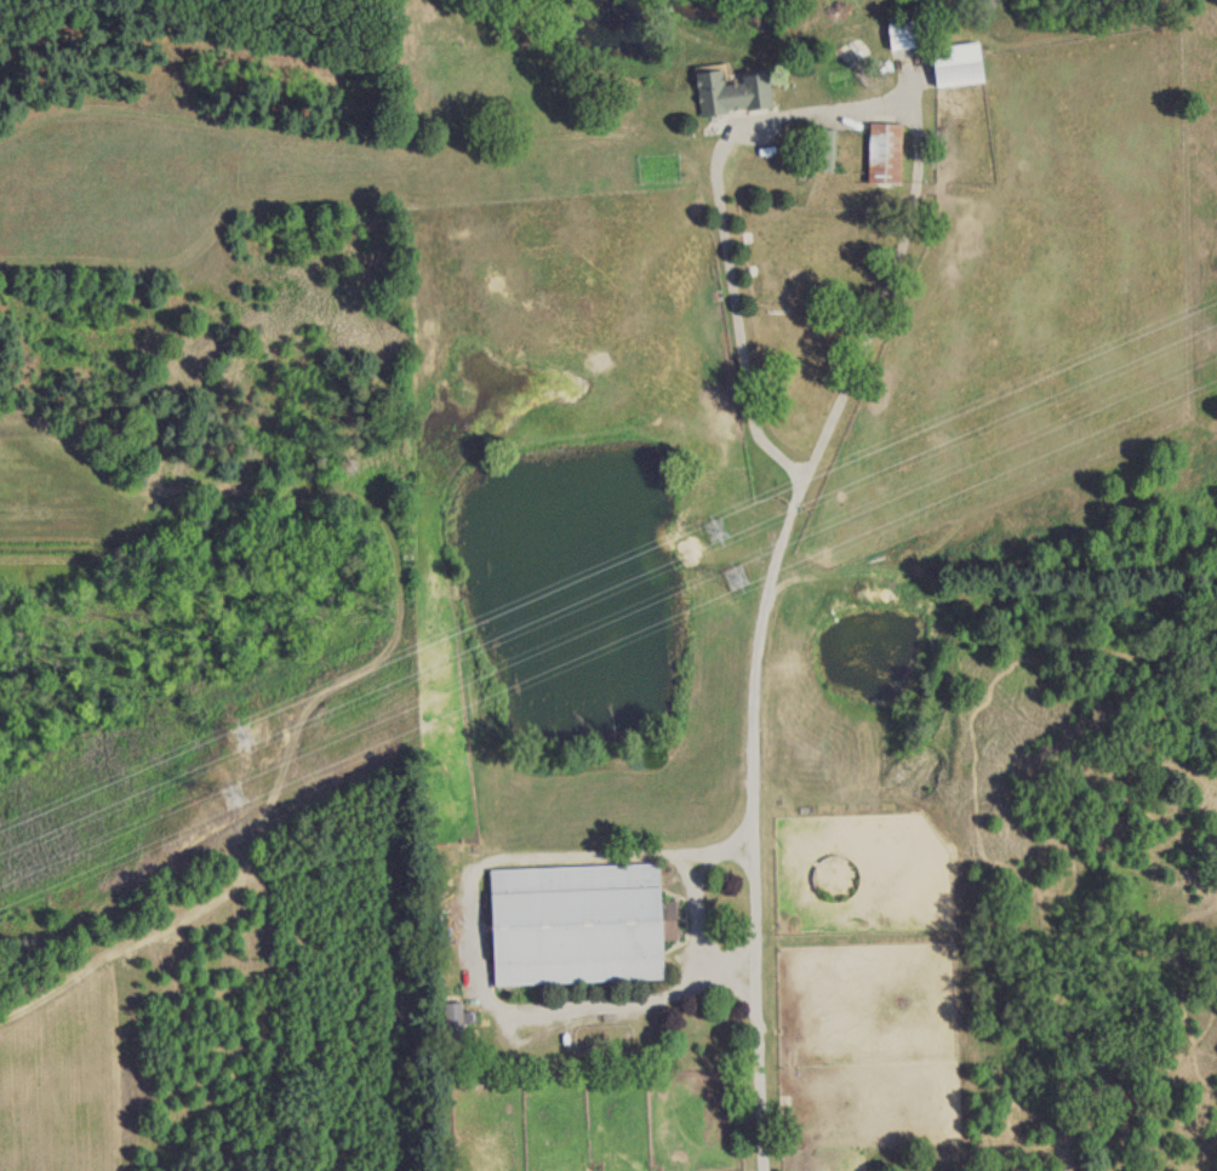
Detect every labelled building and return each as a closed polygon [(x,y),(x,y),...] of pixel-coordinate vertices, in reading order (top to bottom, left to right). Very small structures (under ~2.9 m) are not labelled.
[(887,52),(904,50),(901,23),(884,25),(887,52)] [(932,88),(979,83),(975,44),(928,49),(932,88)] [(693,74),(697,117),(769,109),(765,74),(738,77),(739,83),(722,85),(720,71),(693,74)] [(865,184),(898,184),(900,125),(867,124),(865,184)] [(489,987),(661,981),(659,942),(678,941),(677,902),(656,902),(655,864),(485,870),(489,987)] [(442,1004),(443,1026),(474,1025),(474,1013),(459,1013),(459,1003),(442,1004)]
